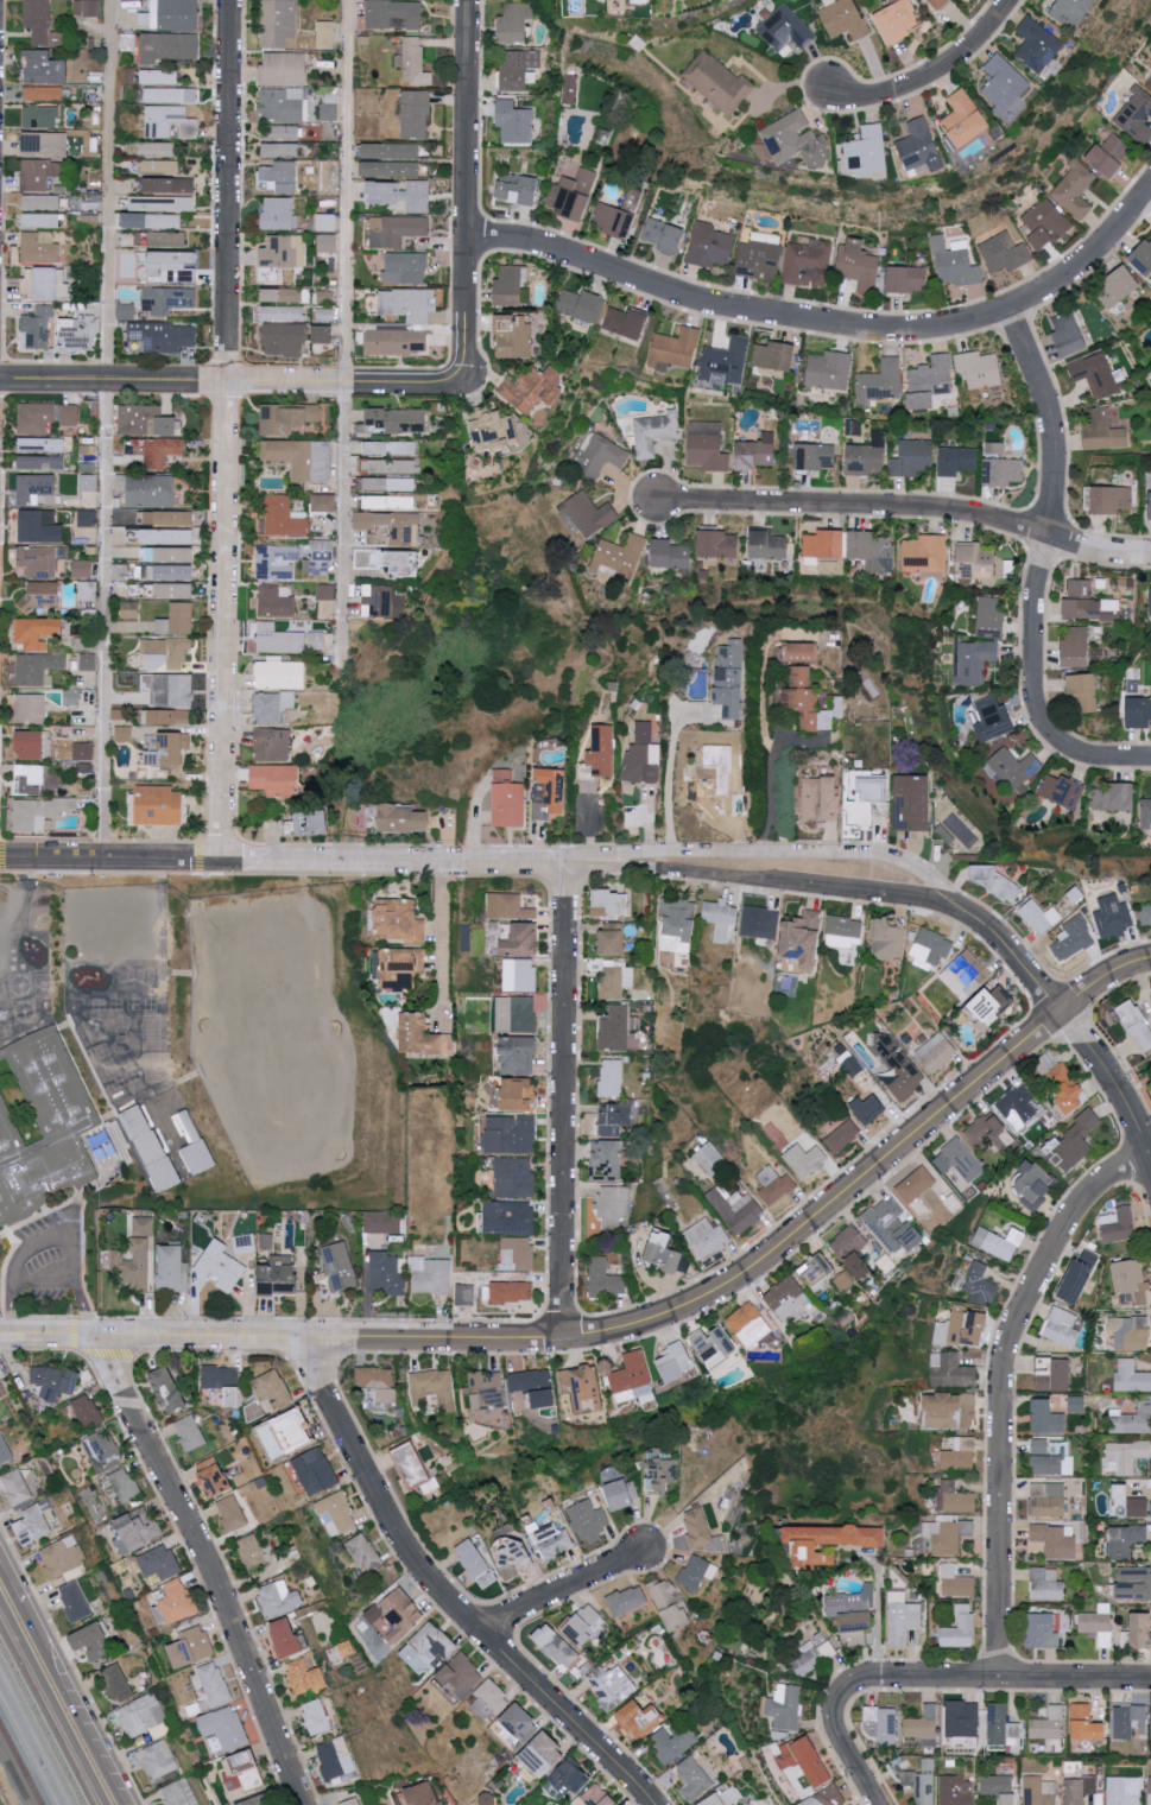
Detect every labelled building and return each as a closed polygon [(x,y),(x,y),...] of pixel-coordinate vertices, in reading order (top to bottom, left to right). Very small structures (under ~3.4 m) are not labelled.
[(24,28),(33,28),(32,45),(59,45),(59,32),(50,31),(50,0),(24,0),(24,28)] [(74,16),(102,17),(102,0),(74,0),(74,16)] [(152,13),(138,12),(138,28),(199,30),(200,0),(152,0),(152,13)] [(297,0),(263,0),(262,47),(295,48),(297,0)] [(421,0),(367,1),(367,29),(392,28),(392,18),(407,17),(407,29),(422,29),(421,0)] [(871,33),(855,0),(839,0),(819,10),(832,38),(849,30),(855,41),(871,33)] [(891,44),(925,25),(911,0),(900,0),(874,15),(891,44)] [(941,10),(952,0),(932,0),(941,10)] [(1077,32),(1097,0),(1058,0),(1050,14),(1077,32)] [(533,2),(504,3),(504,15),(500,15),(500,43),(528,42),(527,19),(533,19),(533,2)] [(800,50),(816,35),(785,2),(756,28),(784,58),(797,47),(800,50)] [(1027,39),(1015,55),(1042,75),(1066,43),(1027,15),(1016,31),(1027,39)] [(335,49),(336,22),(317,21),(317,48),(335,49)] [(199,33),(131,34),(131,45),(121,45),(121,50),(135,50),(135,63),(157,63),(157,59),(199,58),(199,33)] [(423,36),(403,37),(404,55),(394,55),(395,67),(404,67),(404,81),(424,81),(423,36)] [(757,86),(744,74),(739,79),(705,48),(682,74),(730,117),(757,86)] [(69,60),(52,60),(52,49),(24,49),(24,64),(25,64),(26,84),(69,83),(69,60)] [(503,91),(529,91),(529,68),(543,68),(542,50),(502,51),(503,91)] [(1032,84),(998,51),(983,67),(995,78),(981,92),(1010,120),(1019,111),(1017,109),(1022,104),(1017,99),(1032,84)] [(308,53),(262,52),(262,84),(307,84),(308,53)] [(176,84),(176,69),(140,68),(139,83),(176,84)] [(575,75),(563,75),(562,104),(574,104),(575,75)] [(24,100),(63,101),(63,87),(24,86),(24,100)] [(1146,145),(1150,138),(1150,96),(1138,86),(1112,120),(1146,145)] [(197,88),(143,87),(143,102),(196,103),(197,88)] [(947,98),(955,111),(939,121),(948,135),(945,137),(955,152),(991,129),(964,87),(947,98)] [(402,137),(430,138),(431,91),(404,90),(402,137)] [(516,109),(516,99),(497,98),(496,127),(502,127),(502,142),(532,142),(533,109),(516,109)] [(320,120),(338,121),(338,103),(321,103),(320,120)] [(24,128),(59,127),(59,105),(23,106),(24,128)] [(187,106),(145,105),(144,138),(171,138),(171,123),(180,123),(180,138),(198,138),(198,118),(186,118),(187,106)] [(811,172),(836,159),(823,134),(817,137),(812,127),(810,127),(801,108),(758,129),(776,165),(801,152),(811,172)] [(946,167),(925,115),(906,122),(911,135),(896,141),(908,170),(928,162),(932,172),(946,167)] [(889,171),(881,122),(861,125),(863,139),(844,142),(849,177),(889,171)] [(298,125),(261,124),(261,139),(298,140),(298,125)] [(1121,160),(1133,147),(1114,130),(1089,158),(1112,179),(1126,164),(1121,160)] [(23,132),(23,155),(68,156),(68,132),(23,132)] [(173,141),(138,142),(139,156),(174,156),(173,141)] [(299,142),(261,143),(261,157),(299,156),(299,142)] [(419,177),(419,144),(364,143),(364,160),(364,176),(419,177)] [(1081,196),(1097,176),(1077,159),(1049,193),(1081,221),(1093,206),(1081,196)] [(22,191),(48,190),(48,177),(67,177),(66,160),(22,160),(22,191)] [(178,174),(178,160),(141,160),(141,175),(178,174)] [(321,177),(339,177),(339,160),(320,161),(321,177)] [(296,193),(297,161),(272,161),(272,166),(260,166),(260,181),(277,181),(277,193),(296,193)] [(583,222),(599,172),(579,166),(575,179),(562,175),(559,185),(552,183),(546,204),(556,207),(555,214),(583,222)] [(500,173),(497,200),(537,205),(540,178),(500,173)] [(195,178),(145,177),(144,192),(195,193),(195,178)] [(430,212),(430,180),(407,180),(407,190),(400,190),(400,182),(373,182),(373,204),(407,204),(407,212),(430,212)] [(59,195),(22,194),(21,209),(59,210),(59,195)] [(1058,237),(1061,239),(1075,226),(1045,195),(1021,217),(1036,233),(1029,239),(1042,252),(1058,237)] [(129,210),(195,211),(195,196),(129,196),(129,210)] [(293,229),(293,197),(263,197),(263,229),(293,229)] [(591,226),(630,239),(638,215),(599,201),(591,226)] [(22,226),(58,227),(59,214),(22,212),(22,226)] [(125,228),(181,229),(181,214),(126,213),(125,228)] [(336,214),(316,214),(316,230),(336,230),(336,214)] [(429,217),(370,216),(370,248),(403,248),(403,235),(428,236),(429,217)] [(662,245),(660,251),(679,257),(688,229),(649,216),(642,239),(662,245)] [(686,262),(713,268),(714,262),(730,266),(736,235),(714,231),(716,223),(694,219),(686,262)] [(1025,242),(1016,246),(1009,230),(978,244),(991,274),(1007,266),(1010,271),(1034,260),(1025,242)] [(22,262),(61,262),(61,243),(53,243),(53,231),(22,231),(22,262)] [(186,232),(149,231),(149,246),(186,246),(186,232)] [(968,239),(947,241),(946,233),(933,235),(939,286),(983,281),(981,264),(971,266),(968,239)] [(304,267),(304,234),(268,235),(268,248),(259,248),(260,268),(304,267)] [(337,234),(317,234),(316,252),(337,252),(337,234)] [(866,239),(848,237),(847,245),(840,244),(836,276),(859,279),(857,293),(875,295),(880,255),(864,253),(866,239)] [(1130,259),(1149,278),(1150,277),(1150,238),(1130,259)] [(735,275),(778,280),(782,244),(739,240),(735,275)] [(832,242),(821,241),(821,245),(787,242),(783,283),(827,287),(832,242)] [(148,252),(148,282),(196,281),(196,252),(148,252)] [(386,271),(382,271),(382,282),(427,283),(427,253),(387,252),(386,271)] [(526,305),(526,265),(501,265),(501,278),(496,278),(496,306),(526,305)] [(888,291),(928,293),(928,267),(888,266),(888,291)] [(35,268),(23,269),(24,298),(36,298),(35,268)] [(1143,289),(1131,268),(1095,289),(1108,310),(1143,289)] [(564,286),(556,311),(597,324),(605,300),(564,286)] [(196,308),(196,288),(143,287),(143,314),(169,315),(169,307),(196,308)] [(260,288),(260,301),(302,302),(302,289),(260,288)] [(380,289),(379,315),(407,315),(407,323),(430,324),(430,311),(437,311),(437,289),(380,289)] [(49,304),(35,305),(35,315),(21,315),(21,349),(50,348),(49,304)] [(302,321),(303,306),(260,305),(260,320),(302,321)] [(602,328),(644,342),(653,316),(630,308),(628,313),(609,306),(602,328)] [(1088,350),(1077,310),(1052,317),(1063,357),(1088,350)] [(499,358),(533,357),(532,314),(498,315),(499,358)] [(57,350),(97,351),(97,316),(57,316),(57,350)] [(196,346),(195,323),(128,324),(128,340),(144,340),(144,353),(180,353),(180,346),(196,346)] [(265,323),(264,355),(304,356),(305,324),(265,323)] [(316,343),(335,343),(334,325),(315,326),(316,343)] [(700,328),(682,325),(680,338),(655,333),(648,366),(657,368),(658,360),(693,367),(700,328)] [(366,355),(428,354),(428,329),(365,330),(366,355)] [(702,345),(697,379),(712,381),(713,371),(728,373),(727,383),(743,385),(749,336),(731,334),(729,349),(702,345)] [(755,344),(752,367),(795,371),(797,344),(770,341),(770,345),(755,344)] [(848,390),(852,353),(825,350),(824,356),(809,354),(806,385),(848,390)] [(967,372),(970,389),(1003,383),(998,353),(981,355),(981,350),(954,355),(958,373),(967,372)] [(1111,371),(1105,351),(1068,363),(1074,382),(1087,377),(1094,400),(1126,389),(1120,368),(1111,371)] [(934,409),(934,393),(953,393),(952,353),(930,353),(931,366),(908,367),(909,410),(934,409)] [(857,373),(857,400),(900,401),(901,356),(882,355),(882,373),(857,373)] [(496,391),(529,415),(542,397),(554,406),(566,390),(559,385),(567,374),(553,364),(545,374),(534,367),(527,376),(523,373),(515,383),(507,377),(496,391)] [(50,403),(18,403),(18,433),(50,434),(50,403)] [(60,425),(78,426),(79,404),(60,403),(60,425)] [(473,422),(482,448),(495,444),(497,448),(518,441),(510,416),(504,418),(501,409),(493,412),(490,403),(476,408),(479,419),(473,422)] [(178,435),(178,417),(163,417),(163,406),(121,405),(120,434),(178,435)] [(294,436),(294,433),(311,434),(311,422),(321,422),(321,406),(262,405),(262,436),(294,436)] [(427,408),(368,409),(369,427),(387,426),(387,433),(428,432),(427,408)] [(636,460),(656,459),(655,440),(679,439),(677,408),(667,409),(667,416),(634,418),(636,460)] [(1087,448),(1129,448),(1129,428),(1114,428),(1113,408),(1086,408),(1087,448)] [(729,471),(729,453),(722,453),(723,421),(689,421),(688,465),(703,465),(702,471),(729,471)] [(848,474),(885,475),(886,430),(873,429),(873,446),(849,445),(848,474)] [(775,432),(763,432),(763,442),(738,441),(738,471),(758,471),(758,465),(775,465),(775,432)] [(631,449),(591,434),(582,457),(591,460),(587,472),(600,476),(605,461),(624,468),(631,449)] [(65,438),(19,437),(18,450),(65,451),(65,438)] [(184,454),(184,438),(133,439),(133,453),(145,453),(146,470),(167,470),(167,454),(184,454)] [(331,441),(264,439),(264,461),(294,461),(293,481),(331,482),(331,441)] [(890,458),(891,477),(915,476),(915,470),(932,469),(932,439),(900,440),(901,458),(890,458)] [(414,442),(365,441),(364,456),(414,457),(414,442)] [(796,469),(835,470),(836,445),(797,444),(796,469)] [(940,476),(960,477),(961,470),(978,470),(979,448),(941,447),(940,476)] [(65,454),(19,456),(19,470),(65,469),(65,454)] [(418,472),(417,458),(360,460),(360,474),(418,472)] [(1024,459),(986,459),(985,486),(1012,487),(1013,482),(1024,482),(1024,459)] [(97,491),(96,463),(81,463),(82,491),(97,491)] [(56,474),(18,475),(19,505),(39,505),(39,495),(56,495),(56,474)] [(129,506),(173,507),(173,476),(117,475),(116,491),(129,491),(129,506)] [(365,491),(416,490),(416,477),(365,478),(365,491)] [(1132,487),(1087,487),(1087,513),(1120,513),(1120,508),(1132,509),(1132,487)] [(598,509),(584,488),(556,508),(574,532),(580,528),(588,539),(621,516),(609,501),(598,509)] [(291,494),(267,494),(266,535),(309,536),(309,511),(290,511),(291,494)] [(314,512),(337,512),(337,494),(313,495),(314,512)] [(414,509),(415,496),(365,495),(365,508),(414,509)] [(19,542),(66,543),(66,525),(55,525),(55,510),(20,510),(19,542)] [(98,525),(97,510),(79,511),(79,526),(98,525)] [(193,511),(144,511),(144,524),(193,524),(193,511)] [(389,545),(420,545),(421,513),(354,511),(354,527),(390,528),(389,545)] [(126,528),(126,541),(193,542),(193,530),(126,528)] [(699,556),(738,558),(739,531),(700,529),(699,556)] [(752,530),(751,558),(788,559),(789,536),(773,535),(773,530),(752,530)] [(804,535),(803,564),(817,565),(817,557),(844,558),(845,530),(818,530),(818,535),(804,535)] [(601,564),(634,575),(647,537),(630,531),(624,546),(601,538),(590,571),(597,573),(601,564)] [(848,559),(865,560),(865,573),(893,574),(894,546),(886,546),(887,533),(849,531),(848,559)] [(945,571),(946,535),(918,535),(918,540),(903,540),(903,570),(945,571)] [(332,574),(332,539),(310,539),(309,574),(332,574)] [(690,569),(691,545),(672,545),(672,539),(653,539),(652,568),(690,569)] [(959,578),(1013,578),(1013,555),(982,555),(982,543),(958,543),(959,578)] [(258,580),(293,579),(293,560),(299,560),(299,544),(257,545),(258,580)] [(20,565),(28,565),(27,578),(56,578),(56,550),(63,551),(64,547),(20,546),(20,565)] [(193,547),(141,548),(141,561),(193,561),(193,547)] [(353,566),(394,567),(394,575),(417,575),(417,551),(353,549),(353,566)] [(73,577),(91,577),(92,560),(73,560),(73,577)] [(111,579),(125,580),(126,564),(112,564),(111,579)] [(193,565),(147,564),(146,579),(193,579),(193,565)] [(1092,597),(1091,579),(1068,580),(1068,597),(1092,597)] [(59,581),(24,582),(24,608),(59,607),(59,581)] [(154,584),(154,597),(193,597),(193,584),(154,584)] [(334,584),(316,585),(317,600),(335,600),(334,584)] [(259,615),(295,616),(296,596),(289,595),(289,585),(260,585),(259,615)] [(362,617),(405,618),(406,596),(394,595),(394,585),(362,585),(362,617)] [(1007,638),(1008,611),(1002,611),(1002,597),(981,596),(979,637),(1007,638)] [(1063,618),(1103,618),(1103,611),(1118,611),(1119,600),(1064,599),(1063,618)] [(140,602),(121,601),(120,618),(139,618),(140,602)] [(156,634),(193,634),(193,601),(170,602),(171,619),(156,619),(156,634)] [(26,651),(47,651),(46,636),(64,636),(63,618),(18,618),(18,643),(26,643),(26,651)] [(305,653),(305,632),(275,631),(275,621),(258,621),(257,651),(305,653)] [(1090,667),(1090,626),(1064,626),(1064,668),(1090,667)] [(308,649),(324,649),(324,632),(308,632),(308,649)] [(147,670),(185,669),(185,650),(193,650),(192,637),(142,639),(142,655),(146,654),(147,670)] [(715,704),(723,704),(723,719),(741,719),(741,638),(728,638),(728,645),(715,645),(715,704)] [(999,661),(1000,643),(956,641),(954,685),(985,686),(985,660),(999,661)] [(818,643),(789,643),(789,661),(818,662),(818,643)] [(80,671),(95,670),(95,653),(80,653),(80,671)] [(45,687),(45,668),(66,668),(66,654),(17,654),(17,686),(45,687)] [(306,661),(280,660),(280,656),(266,655),(266,662),(257,661),(256,688),(305,689),(306,661)] [(774,710),(801,710),(801,730),(835,731),(835,710),(818,710),(818,689),(812,689),(812,666),(791,666),(791,688),(775,688),(774,710)] [(193,706),(194,674),(143,674),(143,688),(150,688),(150,706),(193,706)] [(1068,675),(1068,701),(1078,701),(1078,713),(1098,713),(1097,674),(1068,675)] [(80,689),(65,688),(64,705),(79,705),(80,689)] [(296,691),(255,692),(256,725),(283,724),(283,709),(296,708),(296,691)] [(975,701),(982,722),(975,724),(982,743),(1018,730),(1008,704),(1001,707),(996,693),(975,701)] [(45,723),(46,694),(16,694),(16,722),(45,723)] [(1130,697),(1129,727),(1150,728),(1150,720),(1150,698),(1130,697)] [(190,709),(150,710),(150,726),(190,725),(190,709)] [(658,783),(660,744),(652,744),(653,721),(636,721),(635,744),(626,744),(625,782),(658,783)] [(612,777),(614,725),(594,724),(593,751),(586,751),(585,777),(612,777)] [(131,741),(131,728),(117,727),(117,741),(131,741)] [(254,761),(292,761),(292,729),(255,728),(254,761)] [(18,759),(44,759),(44,730),(18,731),(18,759)] [(185,733),(159,732),(159,751),(145,750),(144,766),(184,767),(185,733)] [(93,760),(94,743),(75,743),(74,760),(93,760)] [(717,811),(744,812),(744,792),(729,792),(730,745),(703,744),(703,765),(693,764),(692,785),(707,786),(707,802),(717,802),(717,811)] [(985,763),(1013,793),(1044,764),(1032,752),(1021,762),(1004,744),(985,763)] [(47,794),(48,766),(16,764),(15,794),(47,794)] [(250,789),(267,788),(267,797),(297,797),(297,764),(250,765),(250,789)] [(533,817),(564,818),(564,800),(560,800),(560,769),(535,768),(533,817)] [(494,826),(524,826),(525,783),(511,782),(512,769),(495,769),(494,826)] [(1088,786),(1062,775),(1060,779),(1047,773),(1039,794),(1077,810),(1088,786)] [(895,831),(932,831),(933,776),(896,776),(895,831)] [(840,777),(803,778),(804,821),(842,820),(840,777)] [(890,822),(889,778),(858,778),(858,801),(850,801),(850,823),(890,822)] [(1134,811),(1135,784),(1115,783),(1115,789),(1093,788),(1092,810),(1134,811)] [(174,786),(138,785),(138,812),(132,812),(132,825),(185,826),(185,792),(174,791),(174,786)] [(14,833),(45,832),(44,817),(60,816),(60,805),(57,805),(57,799),(13,799),(14,833)] [(1142,799),(1141,830),(1150,830),(1150,799),(1142,799)] [(378,803),(379,832),(429,831),(429,812),(412,812),(412,808),(399,808),(398,803),(378,803)] [(328,835),(328,811),(293,812),(294,837),(328,835)] [(1000,879),(1000,864),(973,863),(973,879),(980,879),(979,895),(1018,896),(1019,880),(1000,879)] [(628,889),(594,890),(595,915),(628,915),(628,889)] [(489,916),(538,918),(538,907),(522,907),(522,892),(490,891),(489,916)] [(1127,901),(1121,903),(1118,892),(1099,898),(1102,909),(1094,911),(1103,938),(1136,927),(1127,901)] [(425,944),(426,918),(417,918),(418,898),(380,897),(379,936),(405,936),(405,944),(425,944)] [(660,949),(691,952),(696,900),(662,897),(660,916),(666,917),(664,936),(662,936),(660,949)] [(731,944),(736,906),(726,905),(727,901),(704,898),(701,920),(716,922),(713,942),(731,944)] [(1054,906),(1044,912),(1034,898),(1019,908),(1037,935),(1063,919),(1054,906)] [(1143,905),(1143,923),(1150,923),(1150,904),(1143,905)] [(779,910),(743,906),(741,936),(757,937),(756,946),(775,948),(779,910)] [(817,965),(821,910),(803,909),(802,919),(784,917),(780,963),(817,965)] [(1049,943),(1060,962),(1097,940),(1080,913),(1061,925),(1066,933),(1049,943)] [(863,918),(828,915),(825,944),(860,947),(863,918)] [(872,916),(869,937),(879,939),(876,956),(902,960),(908,927),(890,925),(892,919),(872,916)] [(539,921),(514,921),(514,938),(503,938),(503,954),(539,954),(539,921)] [(933,971),(939,955),(948,958),(955,939),(922,927),(909,963),(933,971)] [(625,955),(626,929),(601,929),(601,954),(625,955)] [(383,989),(419,990),(420,948),(384,947),(383,989)] [(940,974),(965,1000),(993,973),(968,947),(940,974)] [(505,991),(537,990),(536,958),(504,958),(505,991)] [(623,998),(623,986),(633,986),(634,964),(601,964),(600,998),(623,998)] [(968,1009),(988,1031),(1005,1015),(1003,1014),(1018,1000),(1000,980),(968,1009)] [(498,1032),(536,1031),(536,995),(498,995),(498,1032)] [(1144,1058),(1150,1054),(1150,1034),(1132,1003),(1117,1013),(1144,1058)] [(600,1049),(628,1050),(629,1005),(610,1004),(610,1018),(601,1018),(600,1049)] [(429,1033),(429,1011),(404,1010),(402,1051),(452,1053),(453,1033),(429,1033)] [(4,1228),(0,1220),(0,1048),(55,1022),(57,1022),(87,1084),(107,1126),(84,1135),(94,1157),(103,1177),(74,1192),(70,1184),(56,1191),(48,1195),(52,1206),(4,1228)] [(915,1050),(930,1073),(958,1055),(943,1032),(915,1050)] [(887,1087),(901,1101),(925,1078),(882,1034),(870,1045),(899,1075),(887,1087)] [(504,1073),(534,1074),(534,1053),(540,1053),(540,1035),(504,1035),(504,1073)] [(623,1059),(601,1059),(600,1096),(622,1096),(623,1059)] [(1061,1065),(1088,1103),(1067,1119),(1056,1104),(1061,1102),(1044,1078),(1061,1065)] [(536,1078),(507,1078),(507,1109),(536,1109),(536,1078)] [(1022,1090),(1031,1103),(1026,1107),(1036,1120),(1024,1128),(1016,1119),(1007,1125),(995,1109),(1022,1090)] [(867,1125),(889,1108),(877,1093),(867,1101),(863,1095),(851,1104),(867,1125)] [(186,1180),(163,1193),(121,1115),(145,1102),(186,1180)] [(631,1125),(631,1102),(601,1103),(602,1137),(623,1136),(623,1125),(631,1125)] [(1088,1112),(1100,1127),(1081,1142),(1090,1154),(1075,1166),(1058,1145),(1077,1128),(1074,1123),(1088,1112)] [(486,1116),(487,1153),(536,1152),(536,1115),(486,1116)] [(1004,1135),(988,1116),(963,1136),(980,1155),(988,1148),(985,1145),(989,1140),(1001,1155),(1007,1151),(999,1140),(1004,1135)] [(862,1132),(849,1117),(824,1139),(836,1154),(862,1132)] [(91,1136),(99,1160),(116,1154),(108,1130),(91,1136)] [(200,1173),(197,1174),(189,1155),(186,1148),(200,1141),(208,1138),(215,1155),(220,1166),(200,1173)] [(592,1180),(623,1180),(624,1139),(593,1139),(592,1180)] [(956,1140),(980,1168),(966,1180),(954,1167),(948,1173),(935,1159),(956,1140)] [(728,1162),(709,1141),(693,1155),(712,1177),(728,1162)] [(782,1156),(804,1181),(830,1158),(817,1144),(808,1152),(798,1142),(782,1156)] [(531,1158),(497,1157),(496,1197),(536,1197),(536,1172),(531,1172),(531,1158)] [(757,1192),(770,1207),(797,1185),(787,1173),(781,1177),(770,1164),(756,1175),(764,1186),(757,1192)] [(1037,1168),(1056,1184),(1050,1190),(1042,1183),(1033,1192),(1042,1199),(1035,1208),(1023,1198),(1029,1192),(1022,1188),(1037,1168)] [(922,1170),(894,1193),(907,1210),(936,1186),(922,1170)] [(629,1186),(600,1185),(599,1206),(598,1205),(597,1218),(603,1218),(603,1227),(620,1228),(620,1217),(628,1217),(629,1186)] [(742,1187),(725,1199),(716,1186),(706,1193),(737,1235),(763,1216),(742,1187)] [(486,1232),(533,1233),(534,1201),(487,1200),(486,1232)] [(859,1221),(893,1260),(903,1250),(897,1243),(902,1239),(897,1234),(903,1229),(896,1222),(903,1216),(892,1204),(886,1209),(883,1205),(873,1214),(871,1210),(859,1221)] [(1130,1210),(1136,1242),(1102,1248),(1100,1229),(1118,1226),(1115,1212),(1130,1210)] [(364,1233),(400,1232),(400,1212),(364,1212),(364,1233)] [(133,1236),(154,1236),(154,1216),(133,1216),(133,1236)] [(701,1260),(730,1242),(720,1224),(713,1228),(706,1217),(683,1231),(701,1260)] [(669,1248),(673,1233),(654,1229),(645,1264),(679,1273),(684,1252),(669,1248)] [(833,1249),(853,1230),(865,1244),(842,1264),(833,1249)] [(1025,1239),(1011,1268),(970,1248),(980,1230),(1005,1243),(1012,1231),(1025,1239)] [(256,1262),(254,1233),(234,1234),(236,1264),(256,1262)] [(195,1269),(231,1293),(248,1267),(225,1251),(229,1245),(216,1236),(195,1269)] [(533,1236),(502,1237),(502,1270),(534,1269),(533,1236)] [(123,1259),(123,1250),(113,1250),(113,1274),(122,1274),(122,1290),(148,1290),(148,1237),(132,1237),(132,1259),(123,1259)] [(357,1286),(347,1241),(319,1246),(324,1272),(314,1274),(316,1281),(328,1278),(331,1292),(357,1286)] [(187,1245),(159,1245),(159,1288),(186,1288),(187,1245)] [(405,1295),(405,1274),(398,1274),(399,1255),(389,1255),(389,1250),(371,1250),(370,1288),(386,1288),(386,1295),(405,1295)] [(1061,1299),(1076,1307),(1100,1261),(1083,1253),(1061,1299)] [(297,1254),(271,1255),(271,1263),(261,1264),(262,1294),(297,1294),(297,1254)] [(624,1295),(624,1274),(608,1275),(608,1255),(589,1256),(590,1296),(624,1295)] [(799,1277),(822,1256),(835,1275),(812,1293),(799,1277)] [(412,1293),(451,1293),(451,1258),(413,1258),(412,1293)] [(974,1264),(988,1271),(982,1284),(1000,1292),(992,1309),(960,1294),(974,1264)] [(1112,1268),(1118,1299),(1146,1293),(1141,1264),(1112,1268)] [(790,1278),(804,1297),(776,1317),(764,1300),(790,1278)] [(533,1282),(491,1281),(491,1301),(532,1302),(533,1282)] [(473,1284),(456,1283),(456,1304),(473,1304),(473,1284)] [(748,1305),(760,1320),(739,1341),(726,1324),(748,1305)] [(1054,1310),(1077,1320),(1073,1332),(1080,1336),(1073,1354),(1042,1341),(1054,1310)] [(986,1318),(984,1335),(967,1332),(965,1349),(948,1345),(953,1312),(986,1318)] [(1133,1322),(1134,1355),(1113,1355),(1113,1335),(1118,1335),(1118,1322),(1133,1322)] [(738,1355),(719,1329),(710,1338),(702,1334),(689,1343),(701,1357),(710,1375),(738,1355)] [(681,1343),(695,1373),(684,1378),(685,1381),(669,1389),(658,1364),(670,1357),(666,1350),(681,1343)] [(640,1353),(651,1387),(614,1398),(609,1378),(626,1373),(621,1357),(640,1353)] [(975,1372),(975,1388),(932,1389),(931,1373),(942,1373),(941,1357),(957,1356),(959,1372),(975,1372)] [(1067,1363),(1068,1396),(1038,1395),(1038,1379),(1052,1380),(1052,1363),(1067,1363)] [(1118,1395),(1150,1395),(1150,1377),(1134,1378),(1136,1363),(1118,1363),(1118,1395)] [(150,1372),(167,1413),(186,1404),(169,1364),(150,1372)] [(31,1383),(43,1384),(42,1400),(61,1400),(61,1389),(78,1390),(79,1368),(32,1366),(31,1383)] [(240,1366),(203,1366),(203,1388),(225,1388),(224,1405),(239,1405),(240,1366)] [(270,1398),(276,1409),(295,1400),(279,1368),(252,1380),(262,1402),(270,1398)] [(595,1370),(605,1414),(580,1418),(571,1374),(595,1370)] [(391,1394),(391,1373),(355,1373),(355,1394),(391,1394)] [(456,1418),(449,1373),(407,1380),(413,1411),(426,1407),(424,1398),(438,1395),(442,1419),(456,1418)] [(549,1373),(507,1380),(514,1414),(543,1410),(540,1396),(554,1394),(549,1373)] [(506,1411),(500,1375),(482,1379),(482,1374),(468,1376),(470,1391),(462,1391),(463,1399),(480,1396),(480,1418),(506,1411)] [(84,1428),(102,1421),(92,1393),(73,1400),(84,1428)] [(1070,1410),(1083,1411),(1083,1398),(1070,1397),(1070,1410)] [(924,1399),(924,1432),(969,1432),(969,1423),(976,1423),(976,1399),(924,1399)] [(1064,1418),(1064,1438),(1032,1438),(1032,1404),(1051,1404),(1051,1419),(1064,1418)] [(274,1459),(315,1441),(307,1422),(311,1420),(305,1406),(260,1426),(274,1459)] [(207,1442),(192,1413),(175,1422),(183,1438),(180,1439),(186,1452),(207,1442)] [(1108,1420),(1150,1419),(1150,1438),(1108,1438),(1108,1420)] [(109,1427),(83,1439),(99,1474),(126,1462),(109,1427)] [(1,1428),(0,1428),(0,1465),(15,1458),(1,1428)] [(974,1440),(974,1472),(941,1472),(941,1455),(960,1455),(960,1440),(974,1440)] [(1063,1480),(1029,1480),(1029,1443),(1046,1443),(1048,1459),(1063,1459),(1063,1480)] [(430,1483),(410,1445),(391,1456),(411,1495),(430,1483)] [(340,1483),(323,1446),(293,1459),(311,1497),(340,1483)] [(679,1457),(670,1457),(670,1447),(656,1447),(656,1458),(650,1458),(649,1492),(678,1493),(679,1457)] [(1106,1448),(1150,1449),(1150,1464),(1133,1464),(1133,1481),(1117,1480),(1117,1463),(1105,1463),(1106,1448)] [(231,1489),(218,1455),(196,1464),(210,1498),(231,1489)] [(130,1465),(110,1474),(124,1503),(143,1494),(130,1465)] [(34,1497),(18,1467),(0,1477),(0,1481),(15,1507),(34,1497)] [(610,1482),(615,1509),(636,1505),(630,1478),(610,1482)] [(440,1487),(437,1480),(422,1487),(424,1494),(440,1487)] [(1062,1521),(1062,1488),(1030,1488),(1030,1521),(1062,1521)] [(325,1513),(336,1535),(360,1524),(343,1489),(316,1502),(322,1515),(325,1513)] [(1114,1489),(1113,1520),(1128,1520),(1130,1490),(1114,1489)] [(215,1502),(229,1532),(248,1523),(234,1493),(215,1502)] [(597,1510),(591,1497),(568,1507),(584,1545),(603,1537),(600,1530),(611,1525),(604,1506),(597,1510)] [(975,1518),(975,1497),(944,1497),(944,1518),(975,1518)] [(22,1510),(26,1517),(13,1524),(24,1546),(52,1533),(37,1502),(22,1510)] [(133,1550),(164,1536),(150,1504),(113,1521),(121,1539),(127,1536),(133,1550)] [(712,1537),(703,1506),(683,1512),(693,1549),(705,1546),(707,1553),(723,1549),(719,1535),(712,1537)] [(531,1532),(543,1561),(575,1547),(563,1519),(531,1532)] [(531,1561),(530,1538),(515,1538),(515,1526),(500,1526),(501,1578),(521,1577),(521,1562),(531,1561)] [(885,1545),(885,1526),(786,1527),(787,1543),(795,1543),(796,1567),(835,1566),(835,1552),(821,1552),(821,1545),(885,1545)] [(959,1526),(959,1559),(932,1559),(932,1538),(941,1538),(941,1526),(959,1526)] [(1029,1528),(1029,1545),(1044,1545),(1044,1563),(1076,1563),(1074,1541),(1063,1540),(1063,1530),(1029,1528)] [(1145,1531),(1145,1545),(1130,1546),(1131,1564),(1109,1564),(1109,1544),(1124,1544),(1124,1530),(1145,1531)] [(384,1563),(366,1531),(347,1542),(365,1574),(384,1563)] [(278,1559),(272,1542),(260,1546),(256,1533),(237,1539),(247,1569),(278,1559)] [(52,1579),(86,1563),(72,1534),(38,1550),(52,1579)] [(488,1572),(468,1540),(451,1553),(473,1585),(488,1572)] [(163,1579),(181,1572),(171,1543),(139,1554),(147,1577),(161,1572),(163,1579)] [(678,1584),(697,1592),(704,1576),(712,1580),(718,1565),(690,1553),(678,1584)] [(974,1601),(974,1582),(955,1581),(955,1568),(941,1566),(941,1583),(944,1583),(944,1600),(974,1601)] [(1031,1571),(1031,1606),(1063,1604),(1063,1585),(1051,1585),(1051,1572),(1031,1571)] [(1117,1603),(1150,1604),(1150,1572),(1117,1571),(1117,1603)] [(165,1582),(171,1598),(153,1605),(161,1626),(199,1612),(185,1575),(165,1582)] [(665,1631),(690,1622),(681,1593),(676,1594),(671,1576),(650,1583),(665,1631)] [(266,1619),(304,1605),(298,1589),(289,1592),(283,1578),(255,1589),(266,1619)] [(58,1588),(72,1623),(92,1615),(78,1580),(58,1588)] [(827,1595),(827,1617),(841,1616),(842,1646),(867,1646),(866,1630),(874,1630),(873,1582),(862,1582),(862,1594),(827,1595)] [(615,1617),(648,1604),(640,1583),(606,1596),(615,1617)] [(427,1613),(399,1586),(378,1608),(397,1626),(387,1636),(396,1645),(427,1613)] [(921,1603),(905,1603),(905,1590),(887,1591),(889,1645),(909,1645),(908,1629),(922,1629),(921,1603)] [(563,1627),(583,1648),(595,1637),(591,1634),(605,1620),(589,1602),(563,1627)] [(974,1617),(974,1652),(941,1651),(941,1632),(955,1632),(955,1608),(970,1608),(969,1617),(974,1617)] [(303,1652),(291,1616),(271,1622),(282,1659),(303,1652)] [(399,1654),(425,1679),(458,1644),(431,1619),(399,1654)] [(1058,1652),(1058,1638),(1052,1638),(1052,1619),(1027,1619),(1026,1653),(1058,1652)] [(1079,1619),(1111,1619),(1111,1636),(1098,1635),(1099,1644),(1088,1642),(1088,1638),(1079,1638),(1079,1619)] [(1130,1620),(1150,1620),(1150,1652),(1130,1652),(1130,1620)] [(92,1662),(114,1651),(99,1621),(70,1635),(78,1651),(85,1648),(92,1662)] [(581,1654),(547,1623),(532,1639),(566,1670),(581,1654)] [(169,1644),(175,1667),(215,1656),(206,1624),(179,1631),(181,1641),(169,1644)] [(838,1653),(823,1631),(798,1648),(803,1655),(791,1663),(801,1678),(838,1653)] [(462,1698),(486,1676),(463,1651),(439,1673),(462,1698)] [(327,1686),(321,1666),(308,1670),(304,1657),(285,1663),(294,1695),(327,1686)] [(231,1701),(220,1660),(199,1666),(210,1707),(231,1701)] [(114,1703),(134,1693),(120,1662),(100,1671),(114,1703)] [(584,1679),(610,1711),(638,1688),(619,1664),(607,1674),(600,1666),(584,1679)] [(495,1712),(499,1716),(514,1699),(490,1678),(476,1693),(480,1697),(472,1706),(487,1720),(495,1712)] [(800,1730),(802,1684),(777,1684),(777,1698),(768,1698),(767,1715),(776,1715),(775,1729),(800,1730)] [(167,1721),(153,1691),(116,1708),(130,1738),(167,1721)] [(312,1736),(332,1728),(320,1697),(301,1705),(312,1736)] [(644,1709),(636,1698),(616,1712),(635,1741),(664,1722),(652,1703),(644,1709)] [(544,1726),(519,1702),(503,1720),(528,1743),(544,1726)] [(236,1704),(198,1717),(204,1737),(218,1733),(225,1752),(249,1744),(236,1704)] [(936,1705),(936,1740),(903,1738),(903,1720),(923,1720),(923,1705),(936,1705)] [(975,1721),(975,1705),(944,1705),(944,1740),(963,1740),(963,1721),(975,1721)] [(1006,1705),(1007,1724),(1020,1724),(1020,1741),(1006,1741),(1006,1747),(988,1747),(987,1705),(1006,1705)] [(1070,1705),(1090,1705),(1090,1728),(1106,1727),(1105,1744),(1070,1746),(1070,1705)] [(1049,1706),(1062,1706),(1062,1741),(1027,1740),(1029,1721),(1048,1721),(1049,1706)] [(1113,1709),(1132,1709),(1130,1742),(1113,1742),(1113,1709)] [(894,1710),(894,1747),(875,1747),(875,1722),(862,1723),(862,1710),(894,1710)] [(669,1764),(698,1738),(683,1722),(671,1733),(664,1725),(648,1741),(669,1764)] [(515,1746),(521,1739),(509,1728),(503,1734),(515,1746)] [(569,1754),(548,1731),(523,1754),(544,1778),(569,1754)] [(783,1748),(786,1753),(778,1757),(786,1770),(801,1762),(817,1789),(835,1778),(809,1734),(783,1748)] [(315,1746),(328,1780),(356,1770),(343,1735),(315,1746)] [(1062,1752),(1062,1739),(1030,1738),(1030,1744),(1044,1744),(1044,1751),(1062,1752)] [(177,1769),(166,1739),(137,1749),(149,1780),(177,1769)] [(266,1782),(255,1749),(226,1759),(229,1768),(234,1766),(236,1773),(228,1776),(233,1793),(266,1782)] [(673,1768),(697,1797),(714,1783),(690,1754),(673,1768)] [(573,1788),(578,1793),(593,1777),(572,1757),(550,1780),(566,1796),(573,1788)] [(934,1760),(933,1804),(916,1804),(915,1790),(900,1790),(900,1774),(897,1776),(893,1768),(906,1760),(911,1767),(906,1773),(916,1773),(915,1775),(921,1775),(922,1759),(934,1760)] [(186,1776),(158,1789),(166,1804),(199,1804),(186,1776)] [(939,1804),(973,1804),(972,1782),(963,1782),(963,1776),(938,1776),(939,1804)] [(1011,1776),(979,1778),(979,1797),(1000,1797),(1000,1804),(1011,1804),(1011,1776)] [(1022,1804),(1056,1804),(1055,1784),(1042,1785),(1042,1776),(1022,1778),(1022,1804)] [(1106,1804),(1138,1804),(1139,1778),(1106,1778),(1106,1804)] [(444,1800),(438,1802),(430,1780),(404,1789),(410,1804),(417,1802),(418,1804),(446,1804),(444,1800)] [(1096,1780),(1064,1781),(1063,1804),(1083,1804),(1083,1796),(1096,1796),(1096,1780)] [(589,1804),(620,1804),(598,1781),(581,1797),(589,1804)] [(850,1797),(827,1781),(810,1804),(844,1804),(850,1797)] [(727,1804),(731,1801),(723,1789),(699,1804),(728,1804),(727,1804)] [(242,1804),(275,1804),(269,1791),(241,1804),(242,1804)] [(356,1797),(336,1804),(359,1804),(356,1797)]
